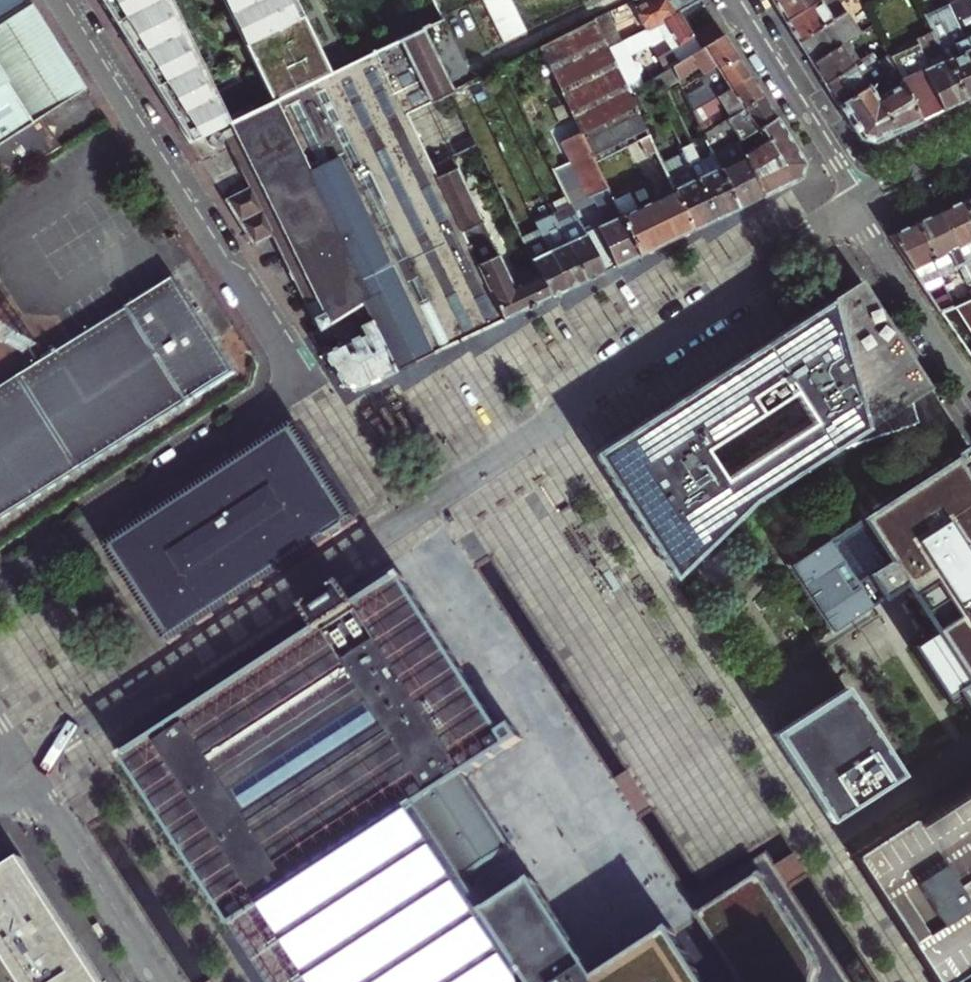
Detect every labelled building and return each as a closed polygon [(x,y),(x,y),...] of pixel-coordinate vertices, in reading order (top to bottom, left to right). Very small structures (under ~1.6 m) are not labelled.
[(4,184),(61,147),(41,116),(85,87),(31,1),(30,0),(0,0),(0,179),(4,184)] [(190,142),(221,129),(229,125),(169,0),(100,0),(190,142)] [(273,104),(332,75),(295,0),(223,0),(273,104)] [(641,4),(628,10),(631,16),(637,13),(646,31),(679,13),(701,1),(701,0),(639,0),(641,4)] [(821,0),(773,0),(782,13),(787,22),(821,0)] [(847,13),(841,4),(847,0),(821,0),(787,22),(794,32),(800,43),(847,13)] [(950,5),(951,7),(970,49),(970,0),(959,0),(950,5)] [(951,7),(928,19),(934,32),(967,101),(970,99),(970,49),(951,7)] [(629,93),(642,85),(627,56),(671,33),(677,46),(673,48),(680,62),(723,36),(719,29),(715,23),(692,36),(679,13),(646,31),(623,44),(608,51),(629,93)] [(813,63),(844,45),(861,35),(847,13),(800,43),(807,53),(813,63)] [(608,14),(594,21),(608,51),(623,44),(608,14)] [(594,21),(542,48),(582,133),(597,163),(640,142),(648,159),(658,154),(637,111),(629,93),(608,51),(594,21)] [(502,320),(467,247),(429,165),(476,145),(456,104),(451,94),(423,31),(332,75),(273,104),(229,125),(221,129),(250,188),(226,200),(254,243),(273,234),(280,247),(312,311),(322,330),(351,311),(361,305),(395,370),(452,343),(502,320)] [(956,106),(967,101),(934,32),(918,39),(931,68),(925,71),(944,112),(956,106)] [(680,62),(672,67),(679,81),(683,89),(704,76),(735,56),(730,47),(723,36),(680,62)] [(840,106),(870,87),(896,70),(886,48),(855,66),(844,45),(813,63),(829,89),(840,106)] [(735,56),(704,76),(714,93),(709,95),(707,92),(692,101),(697,110),(749,78),(743,67),(735,56)] [(672,67),(650,80),(656,92),(679,81),(672,67)] [(944,112),(925,71),(902,83),(903,84),(921,123),(933,117),(944,112)] [(697,110),(694,112),(698,120),(722,106),(730,118),(762,99),(757,90),(749,78),(697,110)] [(642,85),(629,93),(637,111),(646,106),(643,98),(656,92),(650,80),(642,85)] [(870,87),(840,106),(862,140),(868,142),(876,144),(913,127),(921,123),(903,84),(879,100),(870,87)] [(755,132),(775,120),(769,109),(762,99),(730,118),(704,133),(708,143),(714,154),(723,150),(717,140),(729,133),(735,143),(736,142),(755,132)] [(763,145),(743,155),(763,196),(800,180),(802,173),(804,165),(775,120),(755,132),(763,145)] [(568,164),(555,170),(572,205),(605,271),(640,254),(613,198),(597,163),(582,133),(559,144),(568,164)] [(723,150),(714,154),(740,208),(763,196),(743,155),(736,142),(735,143),(723,150)] [(691,166),(717,219),(740,208),(714,154),(708,143),(707,151),(710,156),(691,166)] [(521,237),(476,145),(429,165),(467,247),(488,236),(507,277),(534,265),(521,237)] [(676,193),(694,229),(717,219),(691,166),(688,160),(684,162),(687,168),(673,175),(680,188),(675,190),(676,193)] [(644,184),(613,198),(640,254),(694,229),(676,193),(660,201),(657,195),(651,198),(644,184)] [(964,201),(951,207),(939,213),(948,231),(951,230),(958,245),(955,247),(970,278),(970,279),(970,216),(964,201)] [(572,205),(553,215),(585,281),(605,271),(572,205)] [(939,213),(916,223),(941,275),(959,267),(966,280),(970,278),(955,247),(958,245),(951,230),(948,231),(939,213)] [(536,223),(539,228),(568,289),(585,281),(553,215),(536,223)] [(941,275),(916,223),(904,229),(891,235),(926,287),(935,282),(942,279),(941,275)] [(539,228),(521,237),(534,265),(538,274),(549,297),(568,289),(539,228)] [(467,247),(502,320),(549,297),(538,274),(511,285),(507,277),(488,236),(467,247)] [(239,373),(177,278),(81,341),(75,346),(0,394),(0,529),(239,373)] [(751,351),(709,378),(674,401),(625,432),(592,453),(675,580),(744,506),(828,452),(911,422),(907,401),(931,385),(862,279),(786,329),(751,351)] [(940,309),(954,303),(949,292),(934,299),(940,309)] [(940,309),(970,355),(970,296),(954,303),(940,309)] [(364,338),(324,356),(338,377),(343,385),(349,386),(358,388),(395,370),(361,305),(351,311),(364,338)] [(171,643),(359,523),(311,446),(297,424),(108,546),(121,566),(171,643)] [(854,517),(875,550),(900,588),(915,611),(930,633),(908,647),(946,704),(957,697),(969,717),(970,715),(970,444),(970,443),(854,517)] [(875,550),(854,517),(790,560),(836,631),(900,588),(875,550)] [(673,929),(598,979),(533,881),(518,892),(521,896),(516,899),(515,898),(514,898),(513,897),(511,897),(509,897),(507,899),(506,900),(506,902),(506,904),(507,906),(502,909),(499,904),(486,913),(474,895),(466,882),(511,851),(462,777),(522,738),(514,727),(504,733),(402,575),(356,606),(345,590),(311,612),(322,629),(123,759),(126,764),(128,763),(233,930),(235,928),(271,981),(709,981),(673,929)] [(788,752),(831,815),(897,770),(839,683),(772,729),(788,752)] [(855,852),(939,981),(947,981),(970,967),(970,778),(855,852)] [(24,981),(103,981),(22,858),(0,872),(0,944),(24,981)] [(696,914),(699,919),(700,918),(743,981),(816,981),(818,973),(819,967),(818,962),(817,958),(814,953),(812,950),(765,876),(766,876),(762,871),(757,874),(758,875),(702,912),(701,911),(696,914)]
